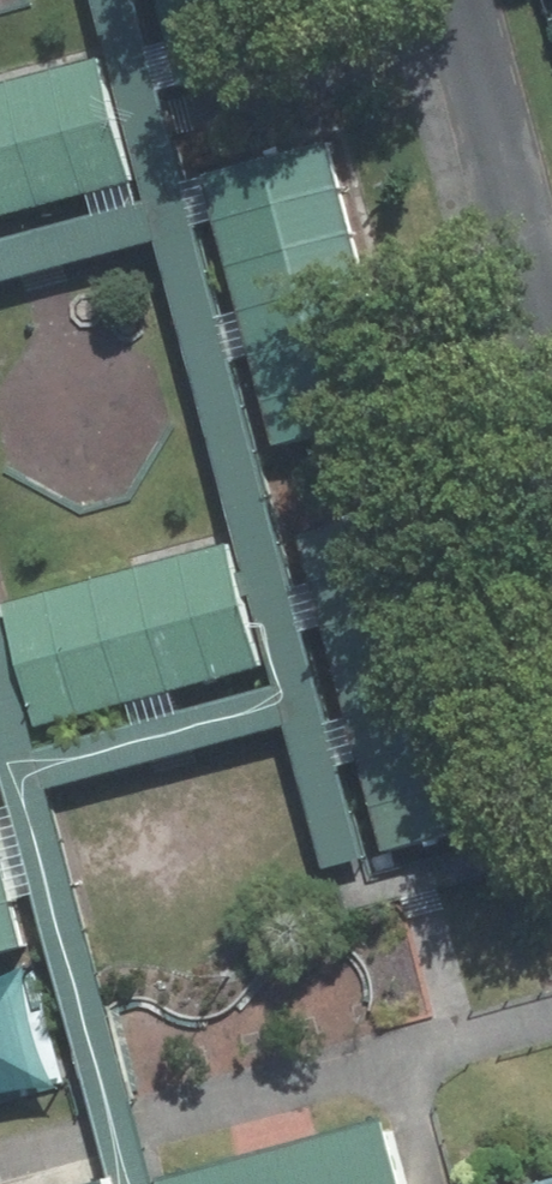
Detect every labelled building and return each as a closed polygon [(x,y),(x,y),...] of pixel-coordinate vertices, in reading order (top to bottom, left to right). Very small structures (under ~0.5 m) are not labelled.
[(185,45),(161,51),(173,98),(312,61),(296,0),(173,0),(185,45)] [(110,183),(115,204),(157,192),(118,48),(0,80),(0,213),(110,183)] [(261,304),(239,309),(249,347),(270,342),(294,435),(416,405),(350,133),(204,170),(217,215),(238,210),(261,304)] [(371,711),(348,716),(359,756),(382,751),(406,840),(527,806),(444,496),(323,527),(335,572),(312,579),(322,622),(346,615),(371,711)] [(252,533),(24,595),(57,715),(147,691),(153,713),(197,701),(191,680),(285,655),(252,533)] [(32,954),(0,829),(0,962),(32,954)] [(0,976),(0,1099),(61,1080),(26,968),(0,976)] [(180,1170),(184,1183),(423,1183),(403,1110),(180,1170)] [(514,1183),(551,1183),(551,1174),(514,1183)]
